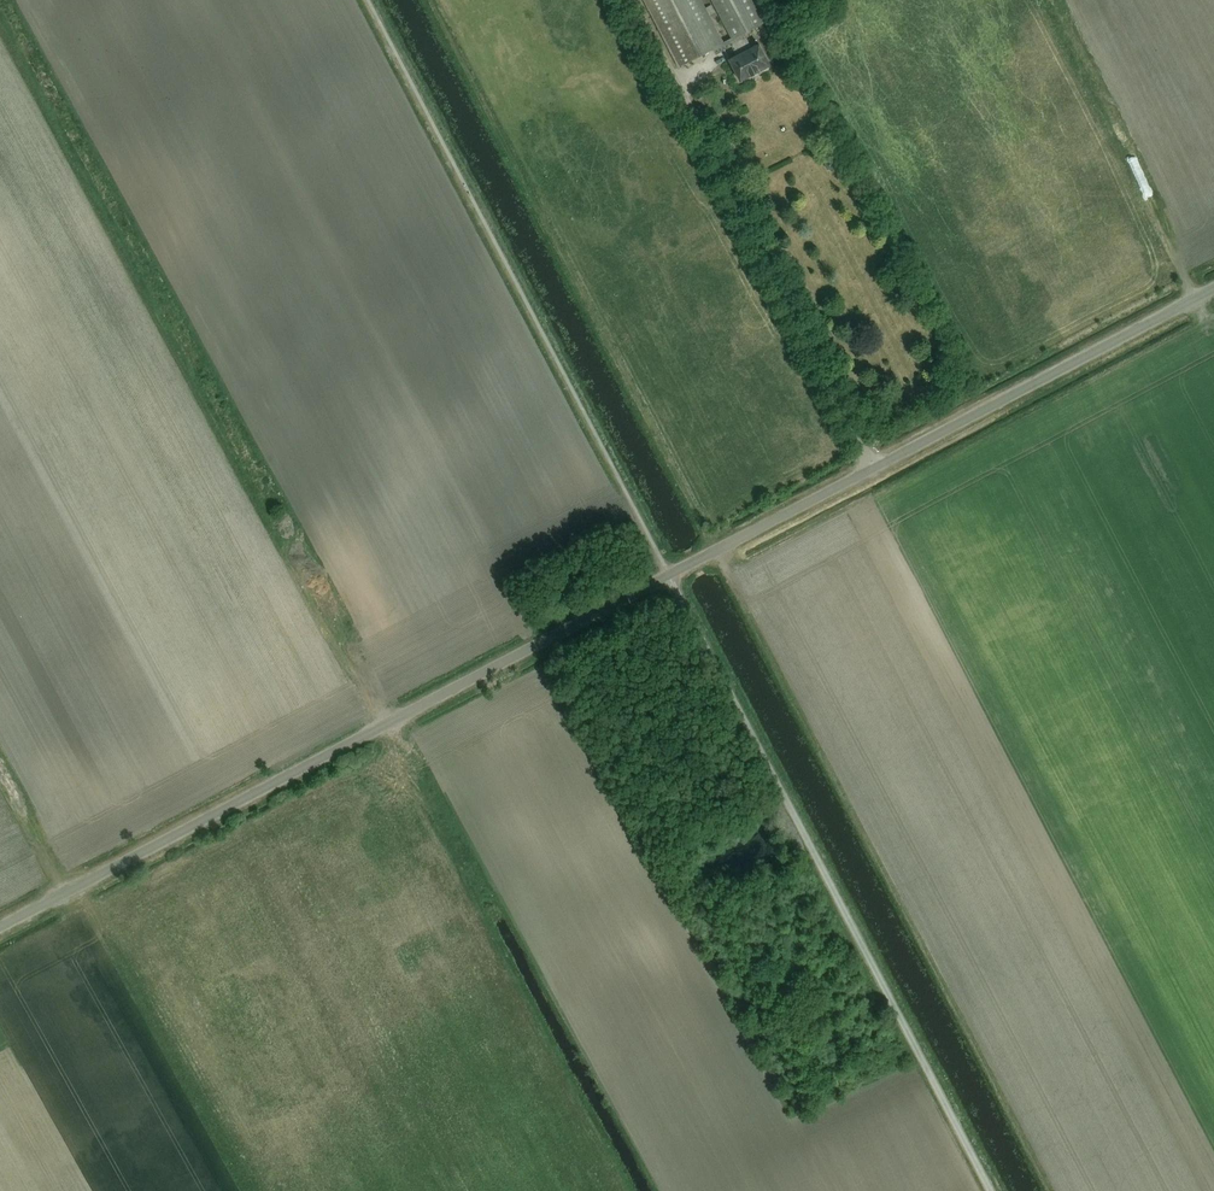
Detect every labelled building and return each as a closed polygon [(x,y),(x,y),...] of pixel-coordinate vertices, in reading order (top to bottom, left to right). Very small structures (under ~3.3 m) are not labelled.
[(714,50),(716,54),(732,46),(737,56),(729,60),(741,82),(771,66),(759,45),(751,49),(744,34),(763,24),(751,0),(712,0),(732,39),(723,44),(700,0),(642,0),(678,69),(714,50)]
